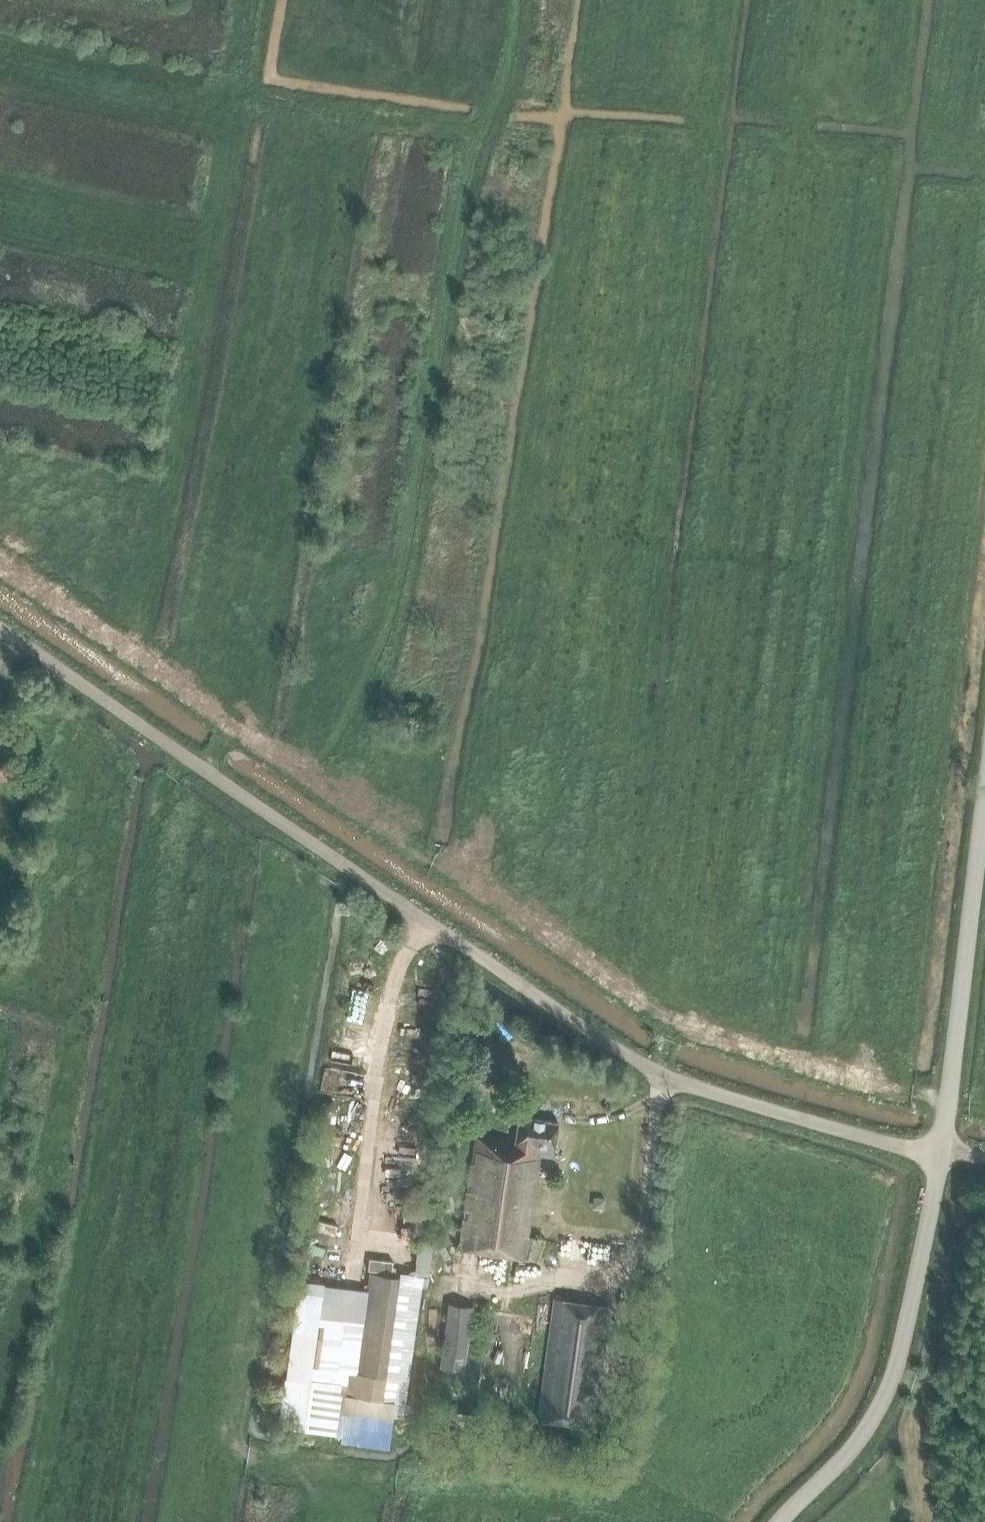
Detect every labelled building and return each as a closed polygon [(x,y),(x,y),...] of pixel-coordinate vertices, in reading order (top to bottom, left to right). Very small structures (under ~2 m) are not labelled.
[(10,860),(14,845),(0,842),(0,858),(10,860)] [(541,1261),(544,1239),(527,1237),(539,1155),(553,1157),(558,1122),(518,1117),(515,1141),(475,1135),(458,1250),(541,1261)] [(368,1272),(356,1372),(386,1376),(399,1276),(368,1272)] [(607,1306),(554,1298),(537,1418),(590,1426),(607,1306)] [(472,1307),(448,1303),(439,1367),(463,1370),(472,1307)] [(456,1435),(473,1435),(473,1408),(456,1409),(456,1435)]
